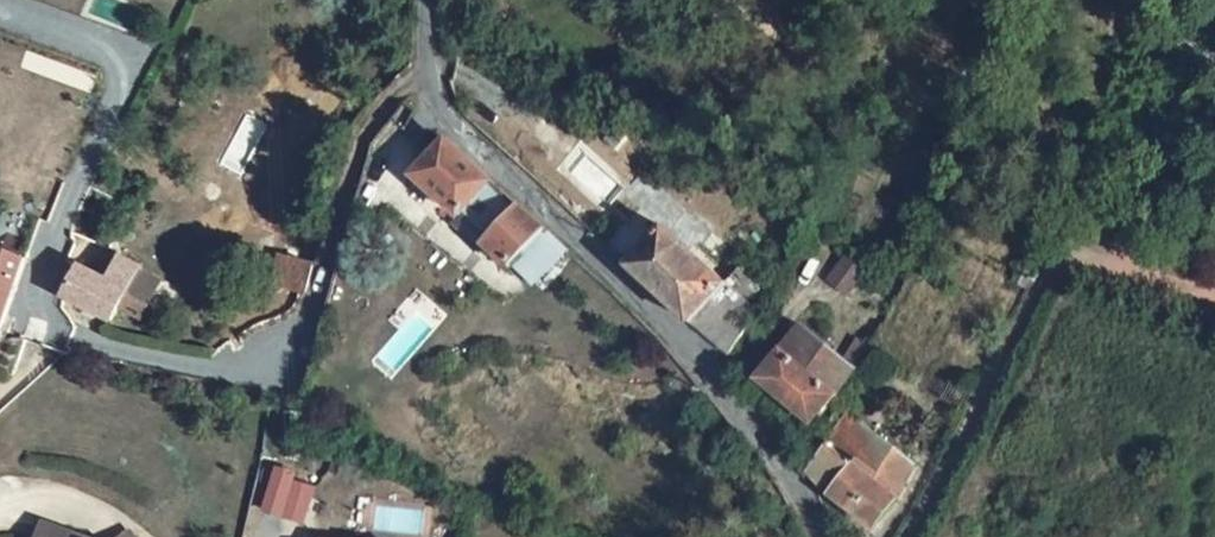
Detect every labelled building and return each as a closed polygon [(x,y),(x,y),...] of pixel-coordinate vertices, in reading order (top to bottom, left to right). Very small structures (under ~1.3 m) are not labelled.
[(513,233),(502,246),(544,286),(551,277),(577,247),(487,152),(453,188),(477,212),(485,207),(513,233)] [(685,199),(669,216),(681,229),(696,213),(698,211),(685,199)] [(772,315),(731,280),(711,260),(681,229),(649,265),(742,365),(772,315)] [(304,291),(312,263),(278,253),(270,282),(304,291)] [(845,293),(862,271),(843,256),(826,278),(845,293)] [(598,282),(605,276),(588,259),(581,266),(598,282)] [(0,310),(0,332),(29,343),(51,282),(55,271),(23,260),(0,310)] [(105,296),(84,321),(85,324),(125,353),(156,313),(161,302),(143,290),(127,309),(105,296)] [(781,390),(840,425),(904,326),(883,313),(854,359),(814,336),(781,390)] [(833,501),(835,504),(895,536),(903,536),(953,441),(882,404),(833,501)] [(296,480),(284,516),(305,522),(316,486),(296,480)] [(68,536),(90,536),(91,532),(71,526),(68,536)]
